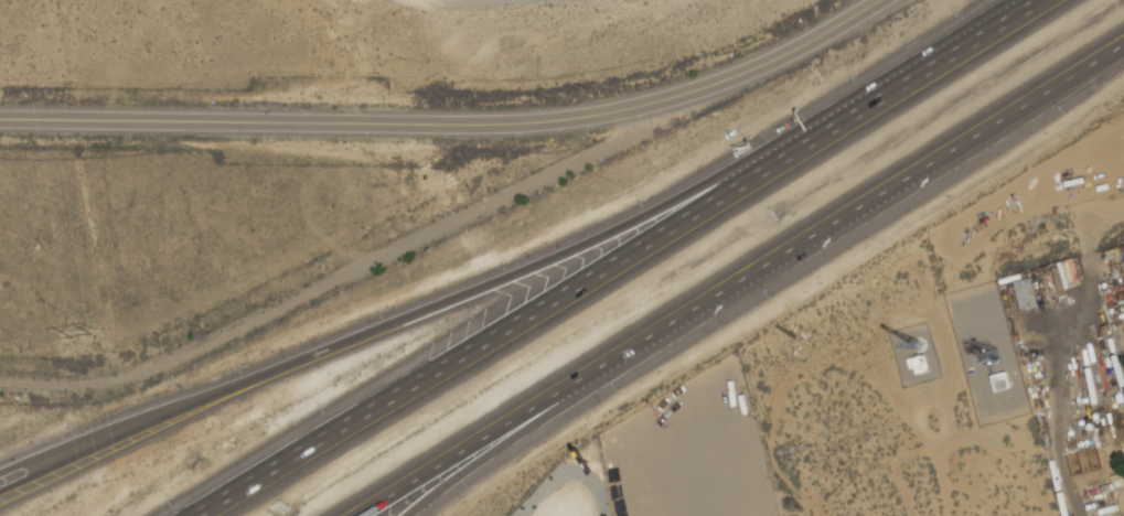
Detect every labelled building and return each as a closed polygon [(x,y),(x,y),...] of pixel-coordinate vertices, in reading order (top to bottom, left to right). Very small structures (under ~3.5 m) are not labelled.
[(911,359),(913,375),(928,373),(927,357),(911,359)] [(993,376),(995,393),(1011,391),(1009,374),(993,376)] [(1069,456),(1070,464),(1099,458),(1097,450),(1069,456)]
